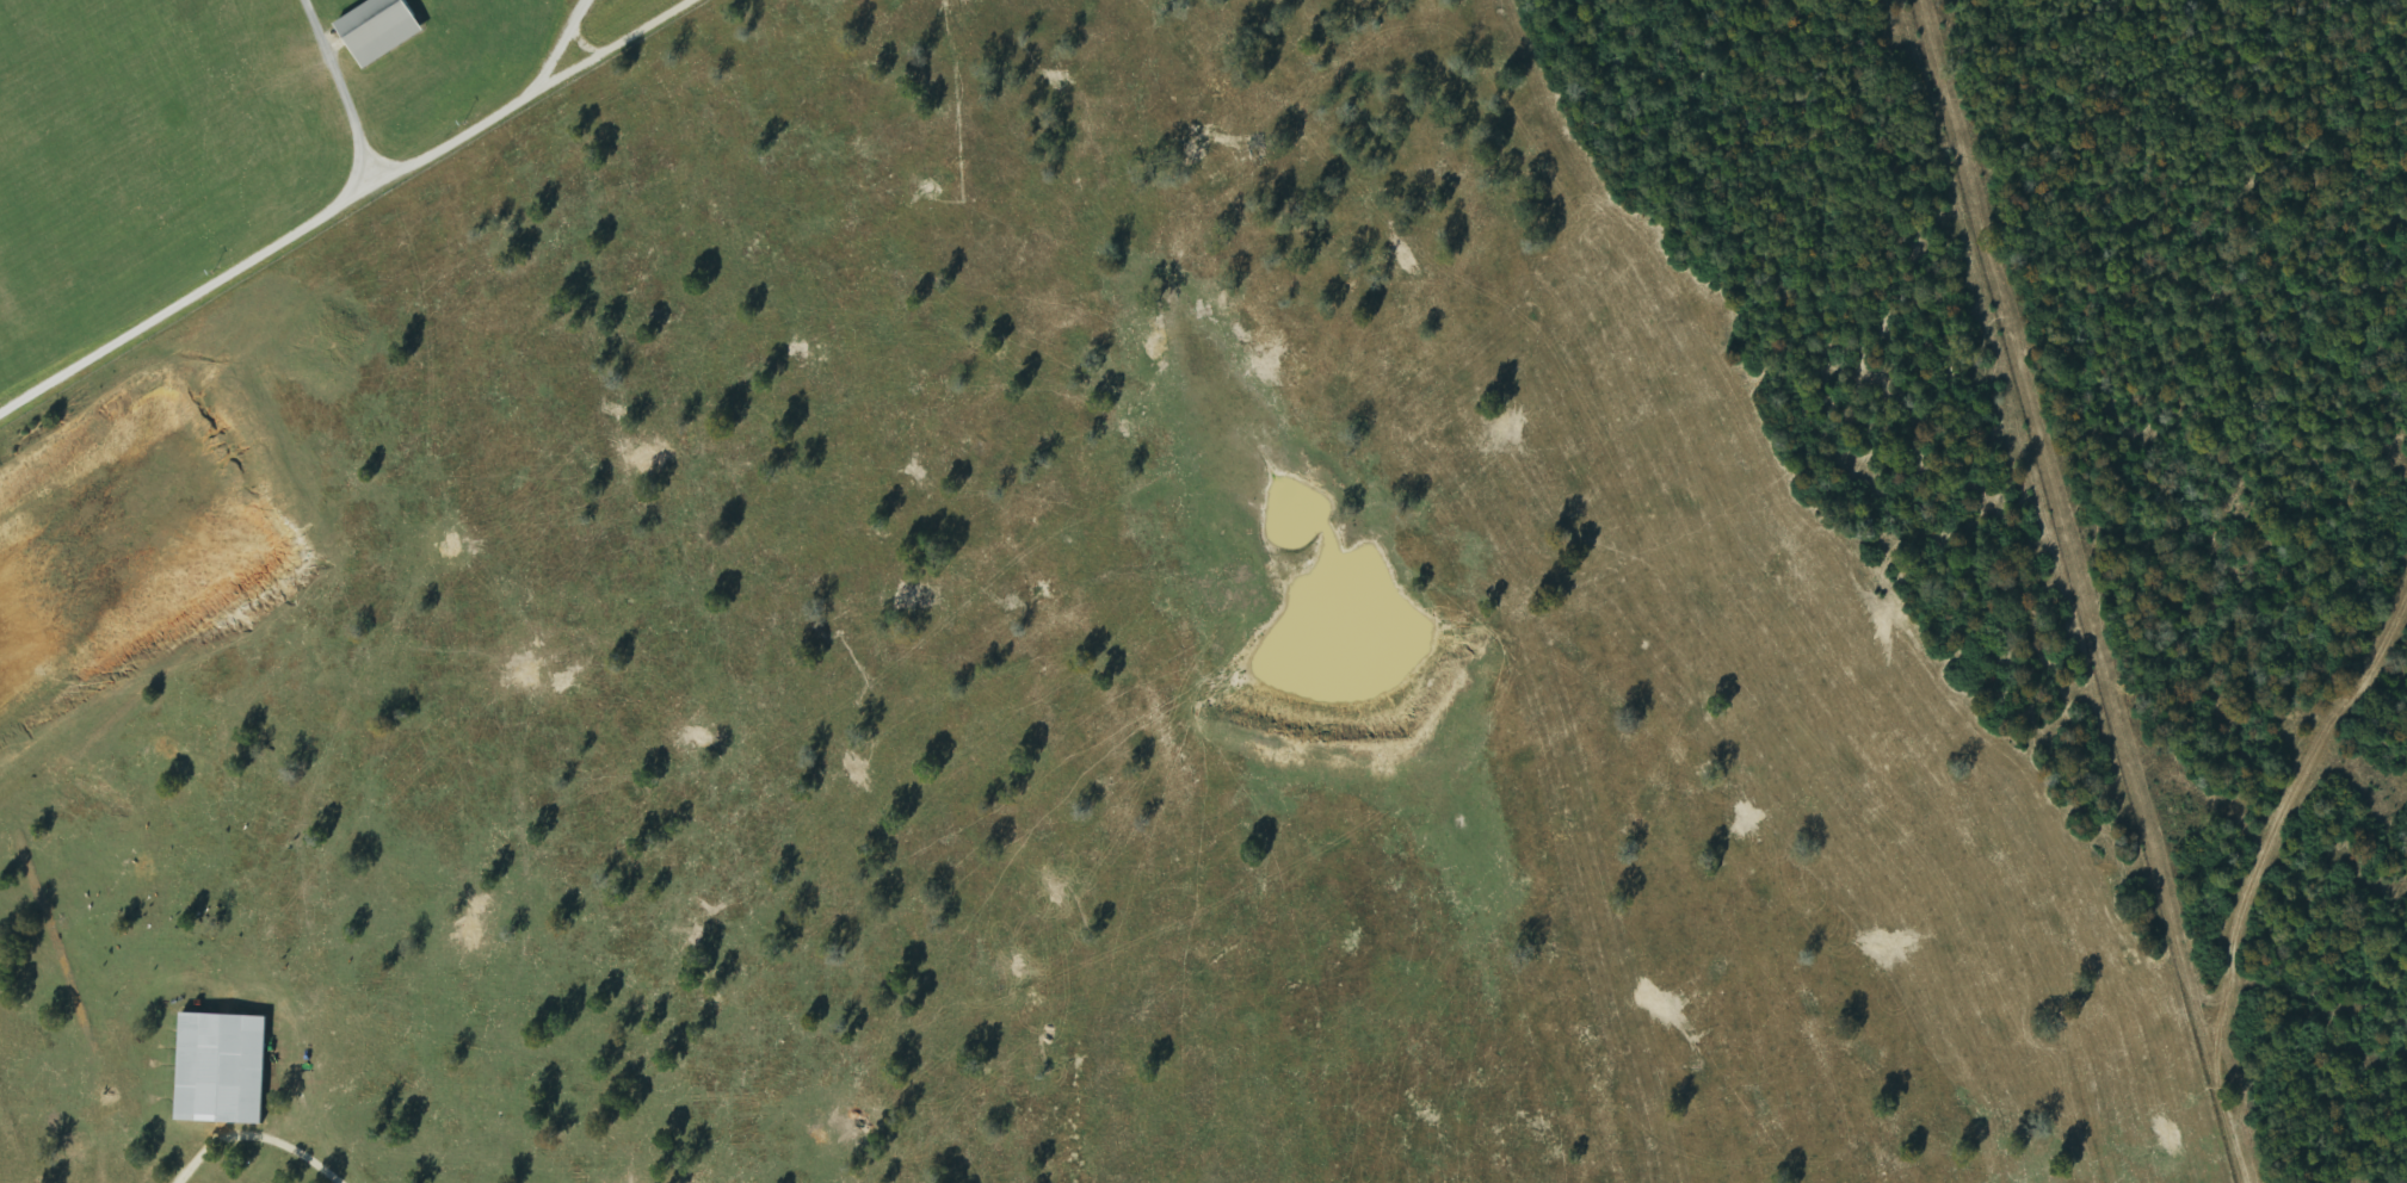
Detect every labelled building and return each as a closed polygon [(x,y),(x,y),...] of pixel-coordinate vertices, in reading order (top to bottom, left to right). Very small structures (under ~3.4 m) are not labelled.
[(412,0),(377,0),(342,20),(369,68),(431,33),(412,0)] [(269,1126),(273,1018),(185,1014),(181,1123),(269,1126)]
